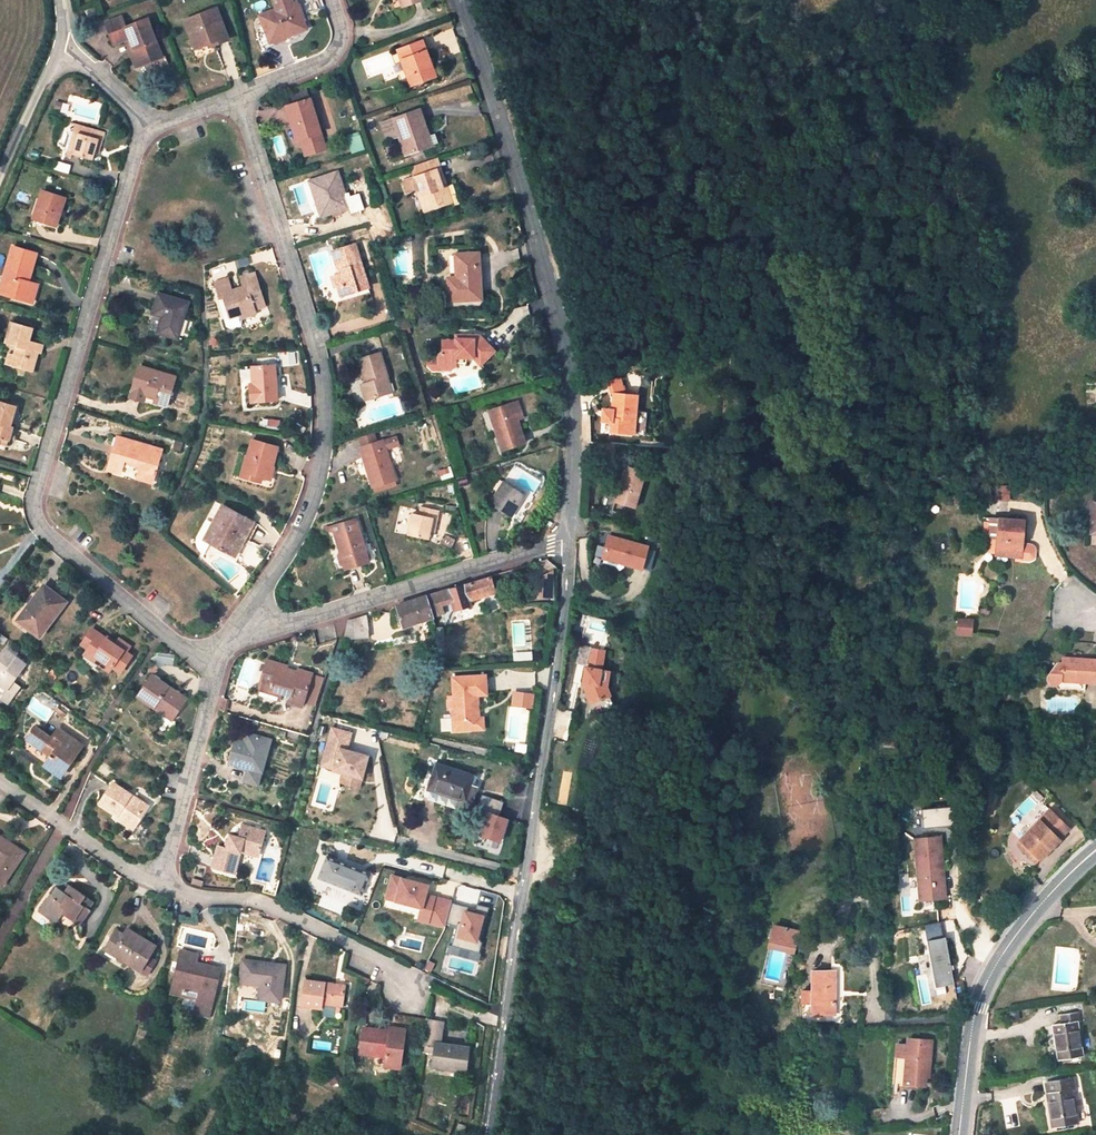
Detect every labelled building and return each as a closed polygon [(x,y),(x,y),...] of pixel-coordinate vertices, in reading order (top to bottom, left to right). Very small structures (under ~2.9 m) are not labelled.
[(277,9),(260,15),(266,31),(271,41),(291,34),(306,28),(296,1),(293,2),(293,0),(273,0),(277,9)] [(311,13),(321,13),(320,0),(310,0),(311,13)] [(95,5),(86,8),(89,16),(98,13),(95,5)] [(216,8),(185,20),(196,48),(208,44),(213,42),(214,45),(228,40),(216,8)] [(162,57),(148,19),(126,27),(122,16),(106,22),(114,44),(125,39),(130,38),(134,49),(130,50),(136,67),(162,57)] [(271,41),(266,31),(258,33),(264,48),(272,45),(271,41)] [(291,34),(271,41),(272,45),(293,38),(291,34)] [(125,39),(130,50),(134,49),(130,38),(125,39)] [(432,66),(422,41),(399,50),(408,75),(414,72),(418,83),(433,78),(429,67),(432,66)] [(414,72),(408,75),(412,85),(418,83),(414,72)] [(326,149),(310,99),(286,106),(291,122),(294,121),(300,140),(302,139),(307,154),(326,149)] [(420,111),(381,124),(385,136),(398,131),(399,136),(405,155),(415,152),(428,147),(421,129),(426,128),(420,111)] [(105,132),(77,124),(68,151),(72,152),(72,154),(93,160),(96,149),(100,150),(105,132)] [(432,146),(426,128),(421,129),(428,147),(429,147),(432,146)] [(398,131),(385,136),(387,140),(399,136),(398,131)] [(352,152),(364,150),(361,135),(349,138),(352,152)] [(416,155),(430,150),(429,147),(428,147),(415,152),(416,155)] [(442,156),(415,165),(419,176),(437,170),(441,169),(446,167),(442,156)] [(443,188),(447,187),(441,169),(437,170),(443,188)] [(419,176),(404,181),(407,191),(417,188),(420,196),(425,194),(430,210),(452,203),(447,187),(443,188),(437,170),(419,176)] [(349,207),(338,173),(310,182),(316,200),(323,197),(328,214),(331,213),(342,210),(349,207)] [(66,198),(42,191),(33,219),(56,226),(66,198)] [(425,194),(420,196),(426,212),(430,210),(425,194)] [(323,197),(316,200),(321,217),(328,214),(323,197)] [(342,210),(331,213),(333,219),(343,215),(342,210)] [(369,288),(356,245),(333,252),(340,274),(332,278),(335,287),(337,286),(339,289),(345,287),(347,294),(369,288)] [(38,253),(13,247),(4,276),(10,278),(5,294),(33,302),(38,285),(29,282),(38,253)] [(481,299),(478,254),(456,255),(457,273),(459,273),(460,279),(454,280),(454,278),(449,278),(450,301),(481,299)] [(266,306),(257,274),(240,279),(243,288),(233,291),(229,279),(215,284),(219,298),(223,297),(230,318),(240,315),(242,318),(258,314),(256,309),(266,306)] [(4,276),(0,290),(0,293),(5,294),(10,278),(4,276)] [(345,287),(339,289),(341,297),(347,294),(345,287)] [(188,303),(158,293),(152,314),(163,317),(158,332),(177,338),(188,303)] [(33,329),(15,324),(9,344),(17,346),(14,355),(12,365),(33,371),(39,353),(35,352),(37,344),(30,341),(33,329)] [(438,354),(439,365),(444,369),(451,369),(456,364),(456,356),(467,356),(473,355),(481,362),(495,348),(478,332),(463,333),(463,337),(455,337),(455,339),(442,340),(442,350),(438,354)] [(35,352),(39,353),(42,354),(45,346),(37,344),(35,352)] [(5,363),(12,365),(14,355),(8,353),(5,363)] [(381,353),(360,359),(367,384),(362,385),(366,400),(387,394),(383,383),(389,382),(381,353)] [(467,356),(456,356),(456,364),(467,364),(467,356)] [(176,377),(140,366),(133,389),(148,394),(147,397),(146,400),(157,403),(159,399),(168,402),(176,377)] [(277,400),(276,366),(253,367),(253,384),(251,384),(252,402),(277,400)] [(628,394),(624,378),(615,381),(616,394),(619,394),(628,394)] [(392,392),(389,382),(383,383),(387,394),(392,392)] [(628,394),(619,394),(617,410),(616,417),(607,416),(606,421),(615,422),(614,433),(640,436),(642,414),(643,396),(628,394)] [(519,401),(512,403),(518,421),(525,419),(519,401)] [(0,402),(0,436),(4,437),(10,439),(13,427),(10,426),(16,406),(0,402)] [(512,403),(490,411),(503,450),(525,443),(518,421),(512,403)] [(642,414),(640,436),(646,436),(648,414),(642,414)] [(163,451),(118,437),(108,470),(121,473),(126,457),(143,462),(138,479),(153,483),(163,451)] [(279,448),(252,441),(243,472),(263,478),(269,480),(279,448)] [(383,441),(360,448),(373,487),(395,479),(383,441)] [(615,461),(617,444),(602,443),(600,460),(615,461)] [(643,509),(652,473),(631,468),(622,503),(643,509)] [(263,478),(243,472),(241,478),(262,483),(263,478)] [(524,495),(504,483),(491,504),(511,516),(524,495)] [(1011,499),(1011,486),(997,486),(996,499),(1011,499)] [(963,495),(955,496),(956,506),(965,504),(963,495)] [(253,522),(223,506),(205,540),(235,556),(241,544),(239,543),(242,538),(244,540),(245,537),(253,522)] [(419,515),(413,514),(409,535),(429,539),(430,532),(431,528),(435,528),(439,511),(421,508),(419,515)] [(998,538),(999,520),(991,519),(989,537),(998,538)] [(1024,521),(1000,519),(999,520),(998,538),(997,555),(1021,557),(1022,544),(1024,521)] [(336,536),(346,569),(369,562),(360,530),(357,520),(333,527),(336,536)] [(259,525),(253,522),(245,537),(251,540),(259,525)] [(454,540),(444,536),(440,544),(450,548),(454,540)] [(608,554),(629,561),(627,566),(646,572),(654,549),(614,536),(608,554)] [(1036,557),(1036,551),(1036,547),(1033,546),(1030,544),(1022,544),(1021,557),(1021,561),(1029,562),(1032,561),(1035,560),(1036,557)] [(607,560),(627,566),(629,561),(608,554),(607,560)] [(553,589),(553,569),(544,574),(543,589),(553,589)] [(442,614),(440,606),(453,602),(455,610),(471,605),(469,599),(479,596),(479,598),(494,594),(493,591),(495,590),(492,578),(449,591),(448,589),(426,596),(434,616),(442,614)] [(66,602),(44,585),(18,621),(40,637),(66,602)] [(397,606),(406,627),(434,616),(426,596),(397,606)] [(344,639),(368,637),(366,616),(349,620),(344,639)] [(971,634),(972,622),(959,621),(958,632),(971,634)] [(444,653),(443,628),(434,629),(435,654),(444,653)] [(106,639),(92,630),(82,645),(89,649),(86,653),(101,663),(111,670),(113,667),(120,672),(132,655),(126,652),(130,647),(119,640),(117,643),(116,645),(106,639)] [(116,645),(117,643),(107,637),(106,639),(116,645)] [(586,667),(584,682),(588,682),(587,691),(591,703),(611,696),(608,687),(611,671),(603,670),(606,652),(593,649),(589,668),(586,667)] [(6,650),(0,659),(0,686),(7,692),(5,695),(1,700),(8,705),(21,687),(14,682),(26,665),(6,650)] [(101,663),(86,653),(84,656),(99,666),(101,663)] [(173,666),(174,659),(158,656),(150,660),(159,668),(164,665),(173,666)] [(1064,658),(1064,662),(1061,662),(1058,662),(1048,675),(1047,680),(1051,684),(1058,684),(1061,688),(1082,689),(1082,682),(1095,683),(1095,660),(1064,658)] [(287,667),(267,661),(261,682),(270,686),(269,688),(282,692),(291,695),(289,702),(303,706),(304,701),(312,676),(312,674),(299,670),(298,672),(287,668),(287,667)] [(155,672),(159,668),(154,664),(148,671),(155,672)] [(485,675),(452,677),(453,696),(448,696),(448,708),(451,708),(452,731),(470,731),(469,719),(478,718),(477,695),(486,694),(485,675)] [(186,699),(152,676),(138,696),(165,715),(168,711),(175,715),(186,699)] [(323,679),(312,676),(304,701),(315,705),(323,679)] [(268,693),(269,688),(270,686),(261,682),(258,690),(268,693)] [(269,688),(268,693),(281,697),(282,692),(269,688)] [(168,711),(165,715),(172,719),(175,715),(168,711)] [(478,718),(469,719),(470,731),(483,731),(483,719),(478,718)] [(36,728),(28,739),(52,756),(45,765),(60,776),(76,753),(70,749),(72,746),(55,734),(52,739),(36,728)] [(346,750),(350,733),(332,728),(322,765),(334,769),(333,770),(343,773),(362,778),(368,756),(346,750)] [(58,729),(55,734),(72,746),(75,741),(58,729)] [(300,733),(289,731),(288,736),(298,739),(300,733)] [(271,741),(247,734),(245,741),(237,738),(230,762),(239,764),(248,767),(262,772),(271,741)] [(108,785),(115,772),(98,760),(90,773),(95,776),(108,785)] [(472,776),(436,765),(429,789),(464,800),(469,786),(472,776)] [(260,780),(262,772),(248,767),(245,776),(260,780)] [(362,778),(343,773),(341,782),(359,787),(362,778)] [(130,795),(114,784),(100,803),(117,815),(135,827),(148,807),(136,799),(135,801),(129,798),(130,795)] [(462,808),(464,800),(429,789),(422,786),(419,794),(462,808)] [(464,800),(462,808),(466,809),(473,787),(469,786),(464,800)] [(503,844),(510,819),(499,816),(504,803),(484,797),(481,805),(489,808),(480,837),(503,844)] [(957,808),(924,809),(925,828),(957,827),(957,808)] [(1069,828),(1051,810),(1021,841),(1041,860),(1060,840),(1059,839),(1069,828)] [(133,830),(135,827),(117,815),(114,818),(133,830)] [(218,847),(214,867),(235,872),(241,851),(259,856),(265,832),(242,827),(239,838),(230,836),(226,849),(218,847)] [(0,837),(0,884),(2,885),(24,853),(0,837)] [(940,837),(916,839),(922,900),(945,897),(940,837)] [(1041,860),(1021,841),(1016,845),(1037,864),(1041,860)] [(365,876),(329,861),(323,876),(360,891),(365,876)] [(279,885),(270,882),(267,893),(277,895),(279,885)] [(65,892),(55,886),(38,910),(51,919),(57,910),(60,907),(83,922),(90,910),(88,909),(93,901),(72,887),(67,894),(65,892)] [(459,901),(494,904),(495,891),(460,888),(459,901)] [(454,905),(450,923),(460,926),(465,908),(454,905)] [(80,926),(83,922),(60,907),(57,910),(63,914),(80,926)] [(57,910),(51,919),(56,923),(63,914),(57,910)] [(463,910),(455,946),(471,950),(469,959),(477,961),(487,915),(463,910)] [(801,932),(777,926),(773,941),(798,946),(801,932)] [(128,938),(132,932),(126,929),(123,935),(128,938)] [(117,931),(105,949),(139,970),(154,946),(132,932),(128,938),(123,935),(117,931)] [(946,986),(956,984),(948,937),(927,941),(930,957),(918,959),(921,974),(926,973),(930,997),(947,994),(946,986)] [(208,1017),(219,969),(206,966),(205,972),(193,970),(194,964),(196,955),(182,952),(172,992),(186,996),(187,991),(200,994),(199,999),(196,1014),(208,1017)] [(285,966),(244,960),(241,983),(260,986),(264,986),(262,999),(280,1001),(285,966)] [(205,972),(206,966),(194,964),(193,970),(205,972)] [(835,1021),(835,971),(813,971),(812,990),(803,990),(802,1021),(835,1021)] [(344,987),(306,982),(302,1005),(320,1008),(324,1012),(337,1014),(341,1011),(342,1005),(344,987)] [(1063,1024),(1054,1025),(1059,1060),(1083,1056),(1078,1021),(1081,1021),(1080,1012),(1062,1015),(1063,1024)] [(466,1068),(469,1049),(439,1045),(442,1024),(426,1022),(422,1051),(435,1053),(433,1067),(445,1068),(445,1066),(466,1068)] [(390,1032),(365,1030),(361,1053),(375,1055),(386,1056),(385,1066),(399,1067),(404,1029),(396,1029),(395,1035),(390,1034),(390,1032)] [(929,1069),(932,1039),(908,1038),(907,1045),(897,1044),(894,1084),(925,1086),(926,1077),(924,1077),(924,1069),(929,1069)] [(374,1065),(385,1066),(386,1056),(375,1055),(374,1065)] [(1072,1071),(1046,1075),(1048,1092),(1054,1128),(1077,1124),(1072,1090),(1075,1089),(1072,1071)] [(886,1108),(872,1109),(872,1118),(886,1113),(886,1108)] [(459,1125),(456,1134),(464,1134),(466,1126),(459,1125)]
